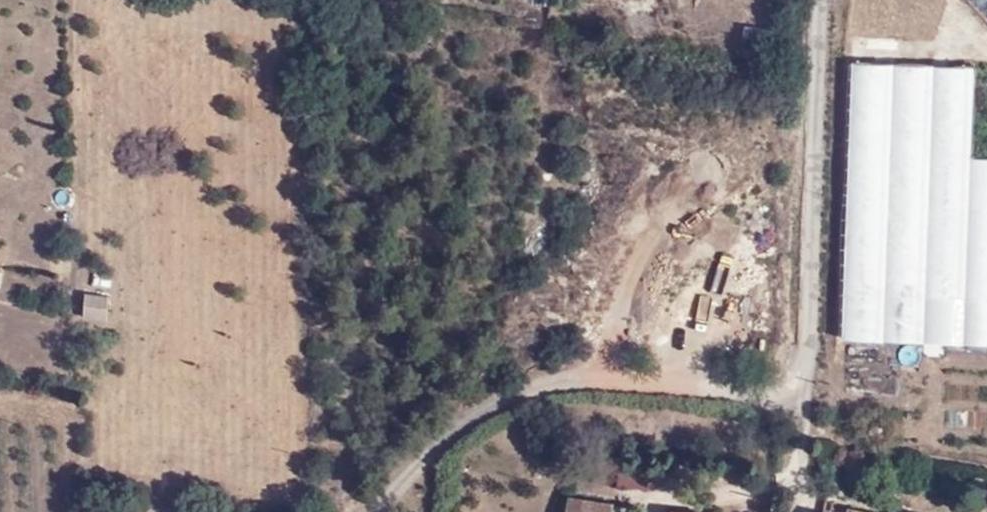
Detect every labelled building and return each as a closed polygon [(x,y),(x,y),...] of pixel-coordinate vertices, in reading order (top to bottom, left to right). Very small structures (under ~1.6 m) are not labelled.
[(108,298),(85,297),(84,320),(106,322),(108,298)] [(651,463),(620,461),(617,487),(649,489),(651,463)] [(611,506),(569,500),(567,511),(610,511),(611,506)] [(861,503),(859,511),(898,511),(861,503)]
